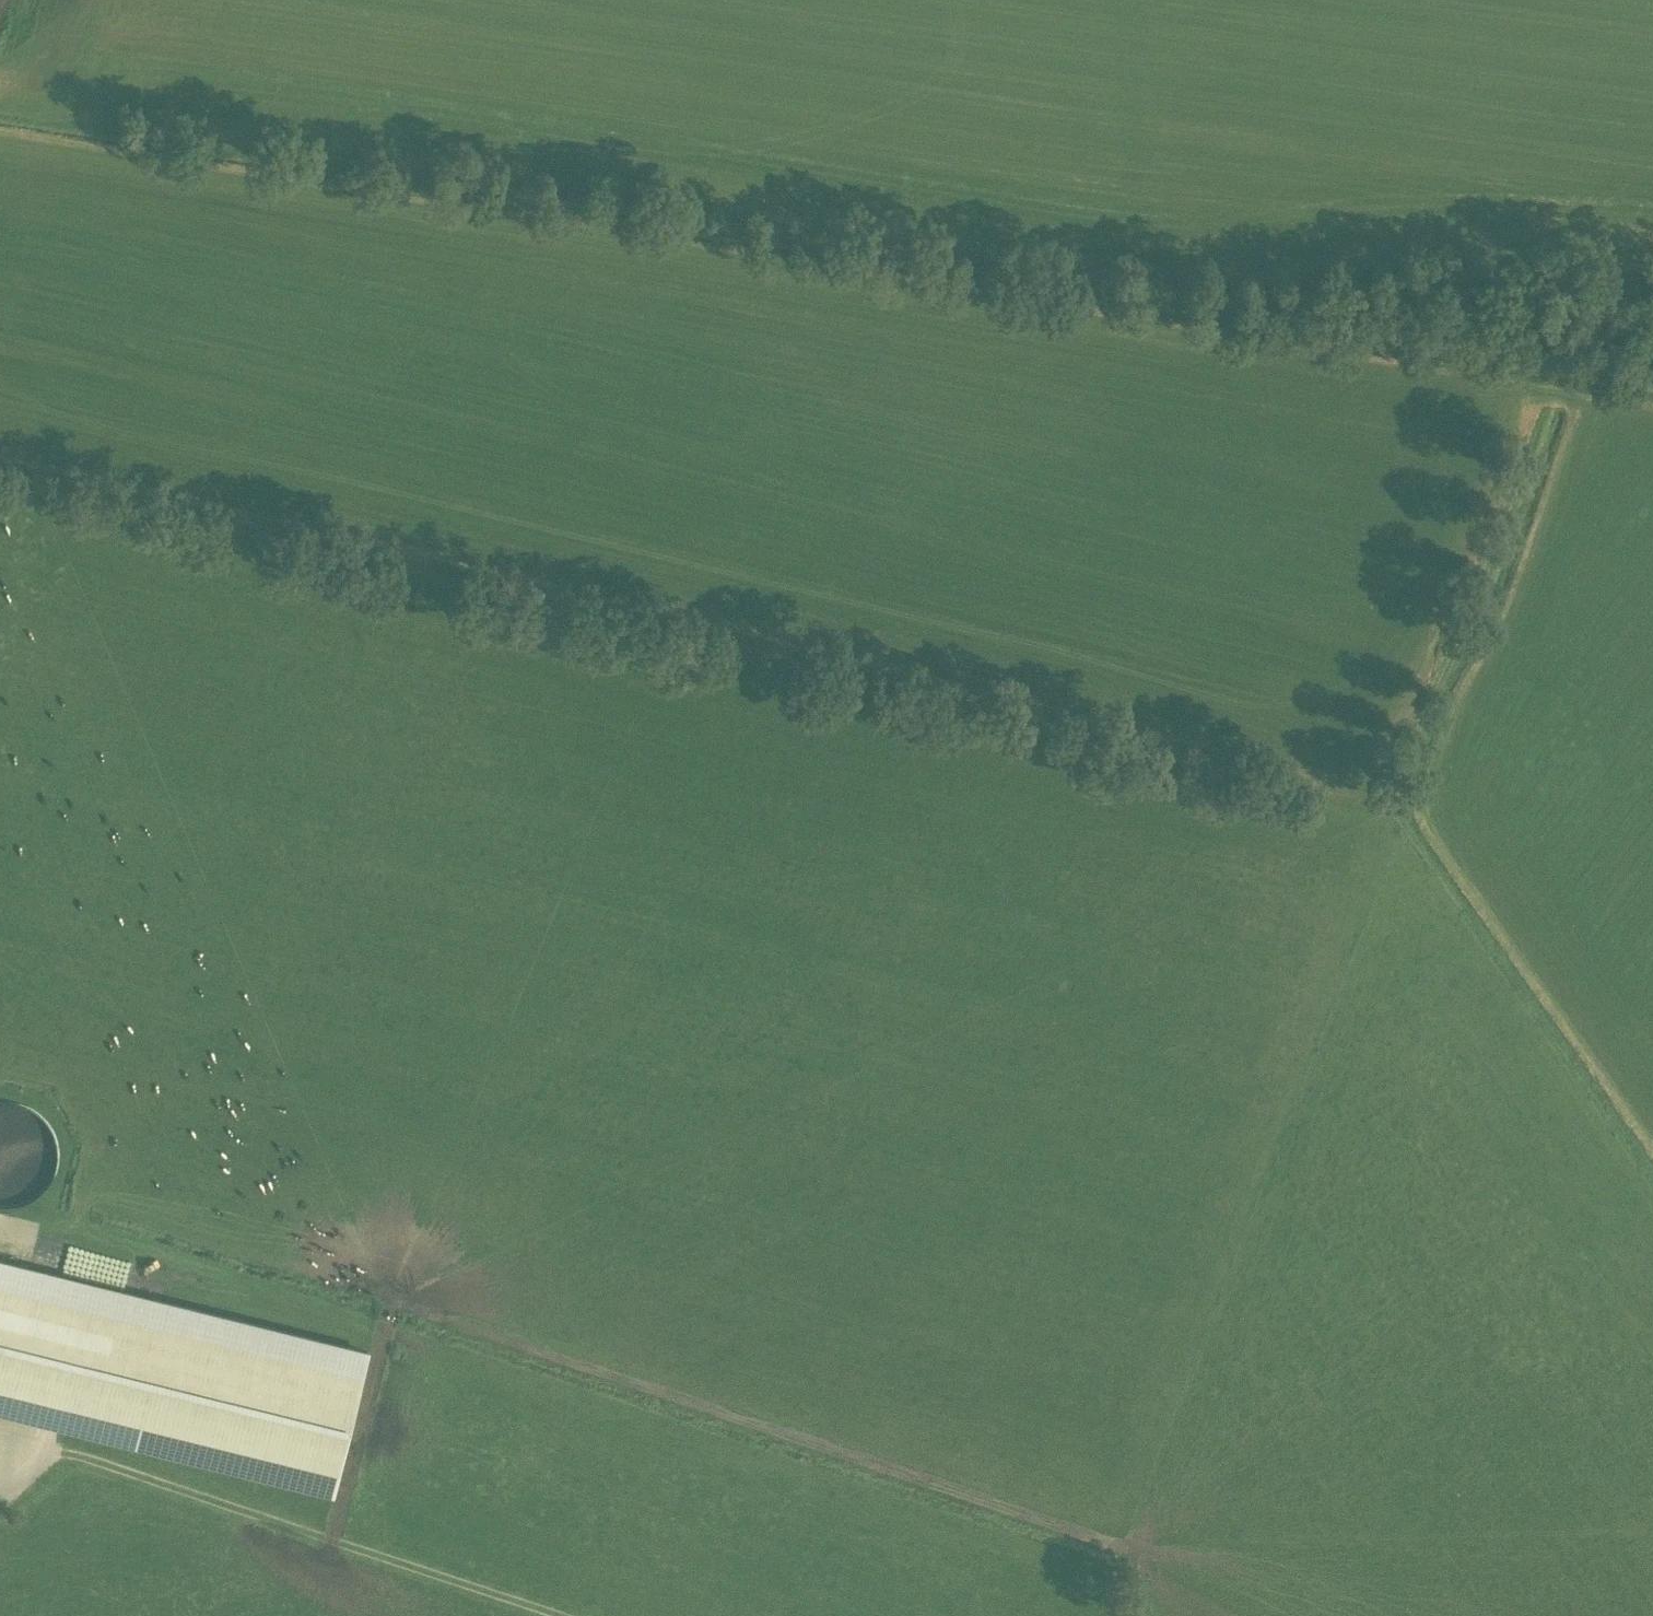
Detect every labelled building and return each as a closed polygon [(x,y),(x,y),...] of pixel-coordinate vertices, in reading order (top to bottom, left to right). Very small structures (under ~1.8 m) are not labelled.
[(63,1171),(44,1096),(0,1107),(0,1187),(63,1171)] [(38,1249),(36,1261),(63,1265),(65,1253),(38,1249)] [(338,1481),(371,1343),(0,1254),(0,1400),(338,1481)]
